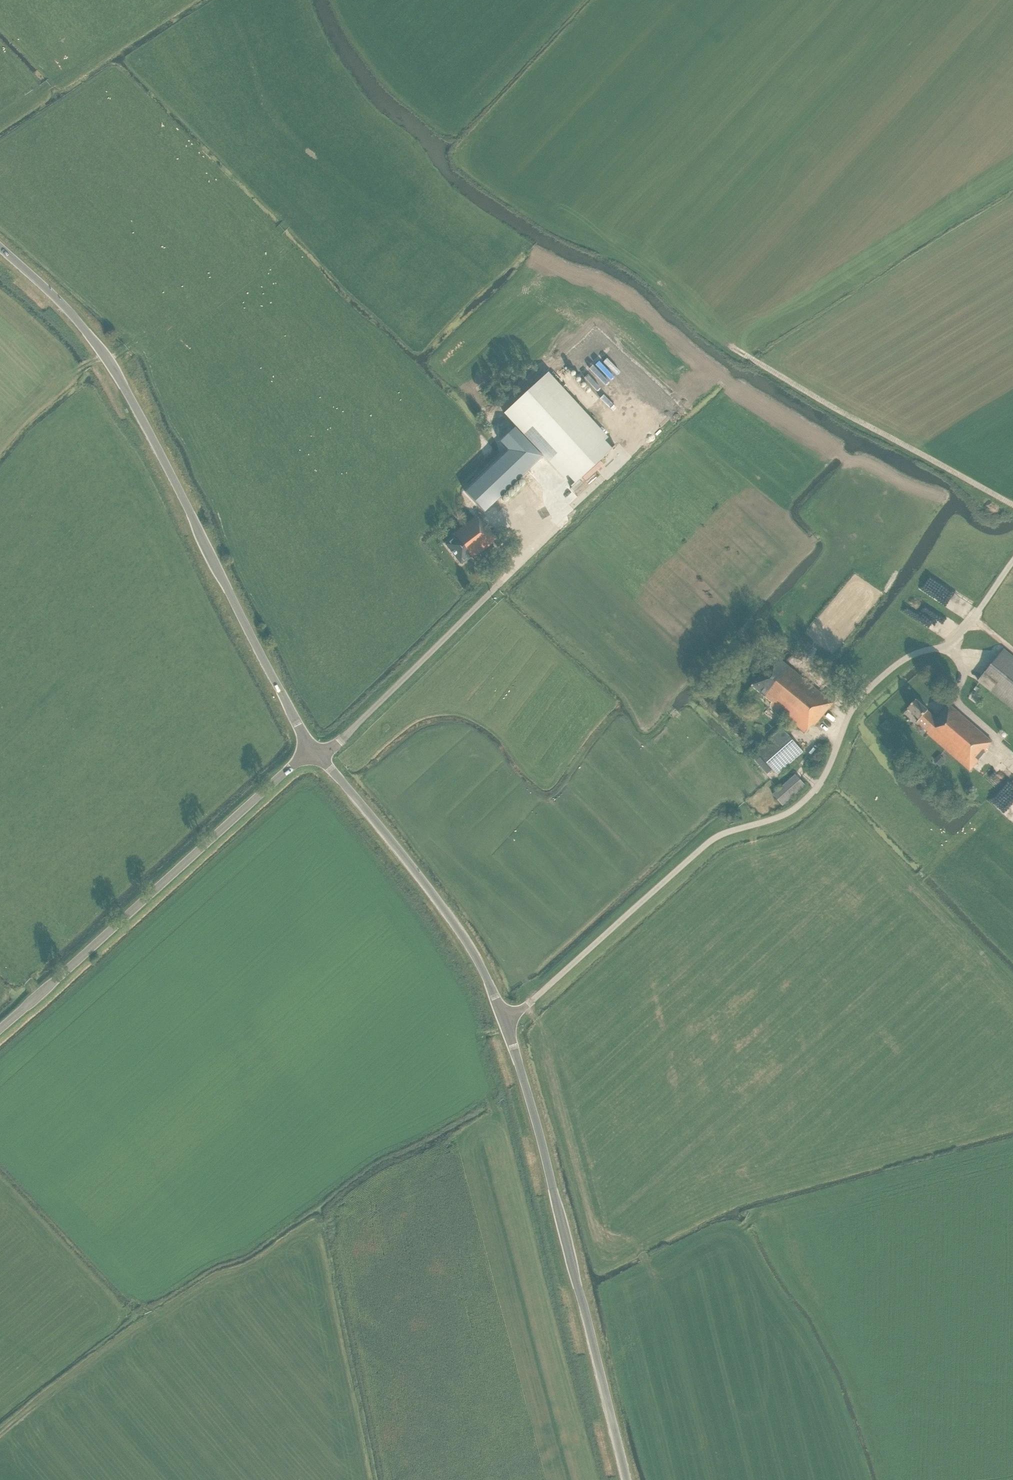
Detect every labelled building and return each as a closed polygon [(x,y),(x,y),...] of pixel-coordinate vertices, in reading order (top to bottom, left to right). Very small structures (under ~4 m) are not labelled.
[(582,366),(572,378),(583,388),(594,377),(582,366)] [(548,373),(507,410),(504,414),(521,433),(564,479),(568,475),(576,484),(613,450),(605,441),(608,438),(550,375),(548,373)] [(660,430),(669,419),(665,415),(655,426),(660,430)] [(465,492),(484,512),(520,478),(501,458),(465,492)] [(471,557),(473,558),(493,542),(498,547),(505,542),(494,529),(491,531),(484,522),(482,524),(477,516),(454,534),(455,536),(445,544),(461,565),(471,557)] [(1004,650),(978,681),(1012,710),(1012,657),(1004,650)] [(775,658),(752,686),(772,702),(770,704),(806,733),(813,724),(815,726),(837,699),(829,692),(825,696),(777,657),(776,658),(775,658)] [(928,733),(970,771),(988,750),(986,749),(992,742),(949,703),(937,719),(916,700),(908,709),(920,719),(917,722),(929,732),(928,733)] [(757,751),(777,774),(803,752),(782,729),(757,751)] [(764,761),(760,765),(767,773),(771,769),(764,761)] [(773,794),(783,805),(805,785),(795,775),(773,794)]
